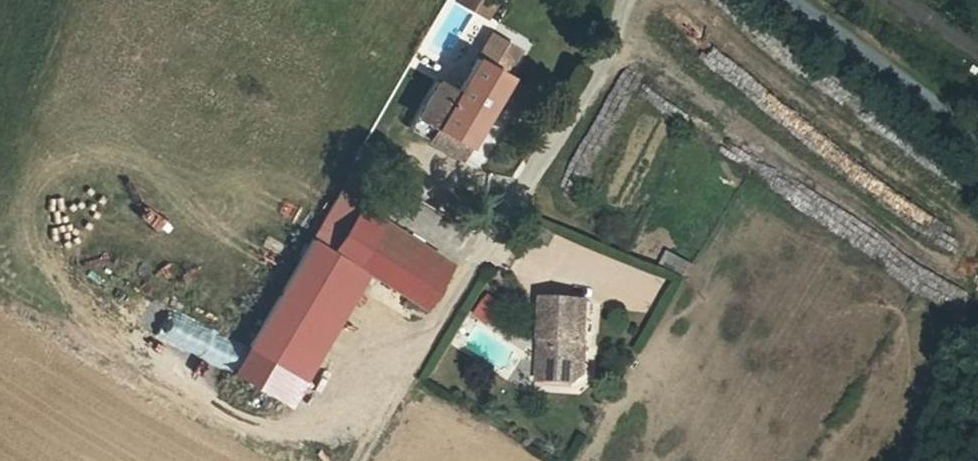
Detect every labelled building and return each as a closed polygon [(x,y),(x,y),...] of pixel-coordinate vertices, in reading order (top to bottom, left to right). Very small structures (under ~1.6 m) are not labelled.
[(453,0),(484,18),(494,0),(454,0),(453,0)] [(439,78),(413,120),(433,131),(426,142),(460,162),(509,79),(506,77),(520,54),(488,36),(481,47),(457,88),(439,78)] [(433,131),(413,120),(407,131),(426,142),(433,131)] [(377,238),(350,222),(328,258),(350,272),(355,274),(377,238)] [(439,275),(377,238),(355,274),(419,313),(439,275)] [(328,258),(308,246),(243,353),(286,379),(350,272),(328,258)] [(667,253),(664,265),(689,272),(692,260),(667,253)] [(118,285),(107,310),(227,365),(238,340),(118,285)] [(489,294),(475,317),(494,328),(508,305),(489,294)] [(580,301),(534,303),(538,374),(554,374),(555,385),(576,384),(584,375),(580,301)] [(554,374),(538,374),(539,386),(555,385),(554,374)]
